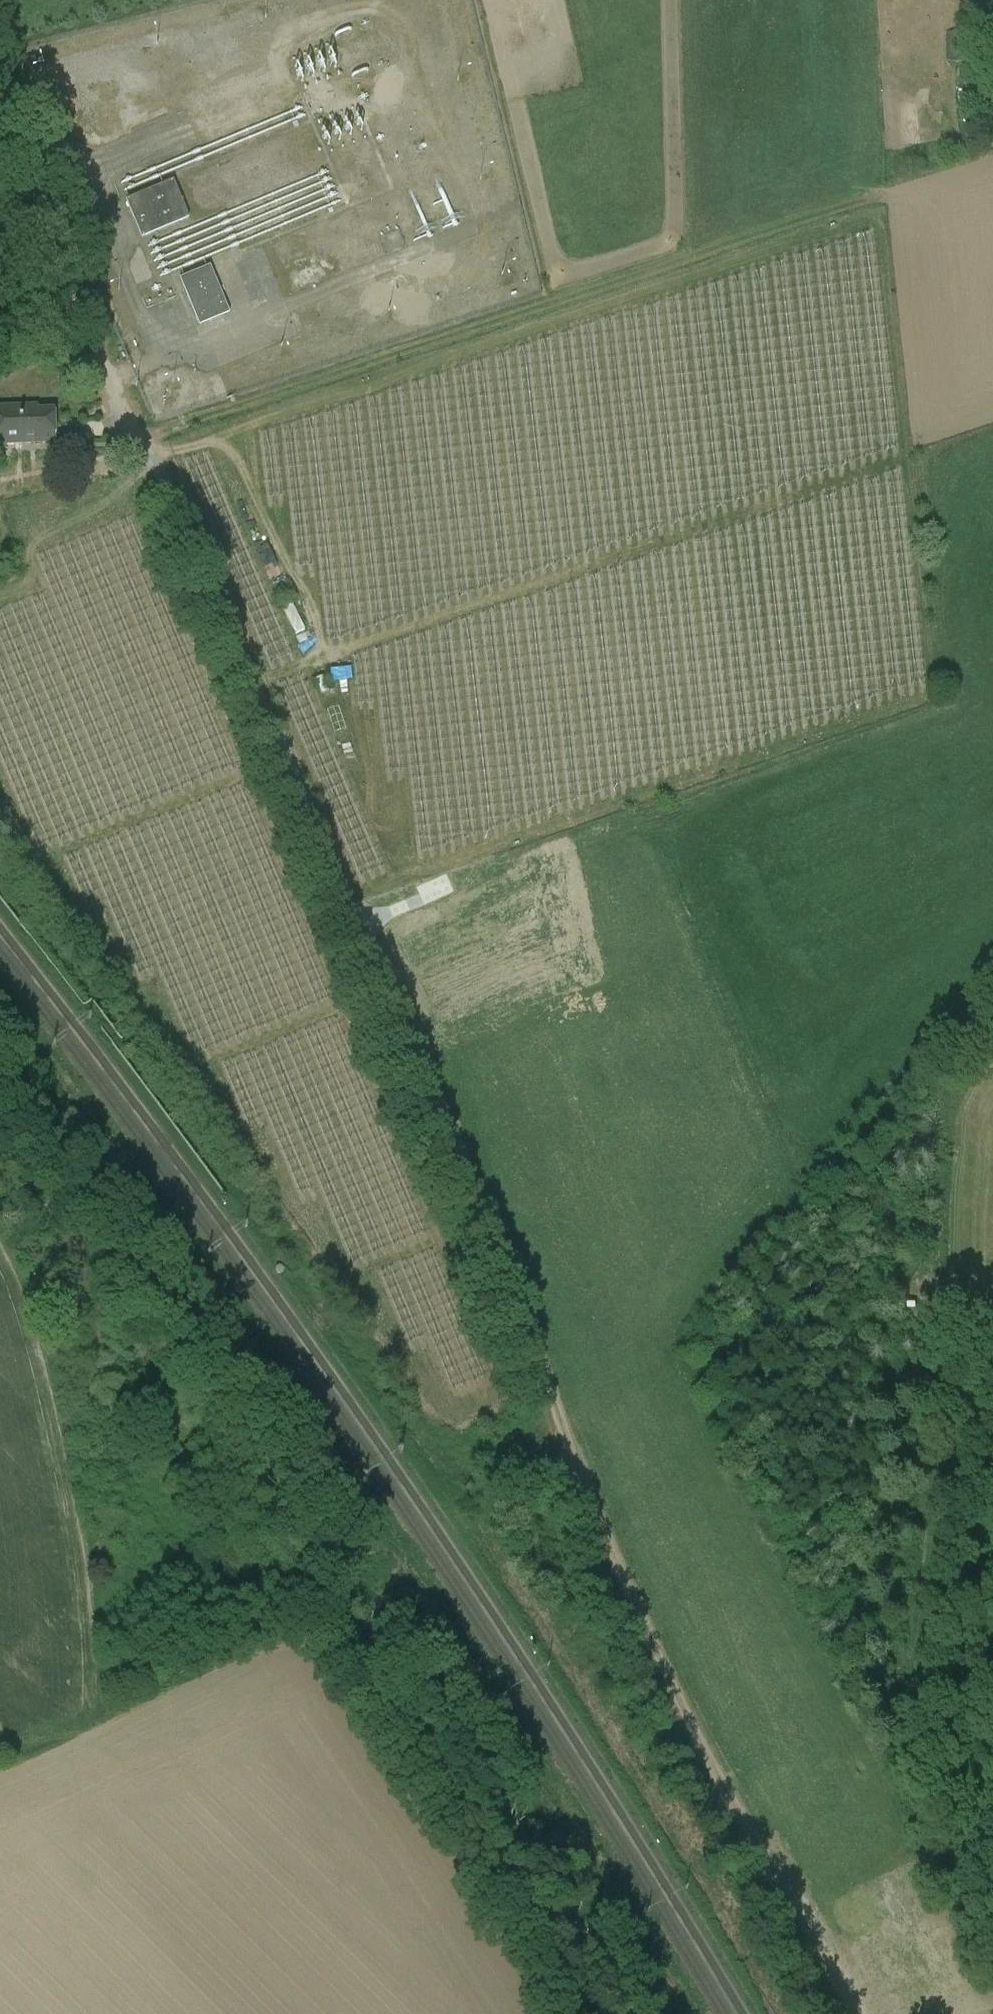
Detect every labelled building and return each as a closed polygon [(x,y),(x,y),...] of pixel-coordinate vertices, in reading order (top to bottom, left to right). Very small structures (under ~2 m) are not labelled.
[(126,201),(141,237),(188,218),(173,181),(126,201)] [(179,279),(199,325),(229,313),(210,266),(179,279)] [(55,442),(54,440),(77,440),(76,424),(54,429),(53,410),(28,411),(28,407),(0,408),(0,444),(55,442)] [(324,745),(331,743),(305,677),(285,685),(291,698),(303,693),(324,745)] [(278,1277),(281,1278),(284,1276),(284,1272),(282,1270),(279,1269),(276,1271),(276,1275),(278,1277)]
